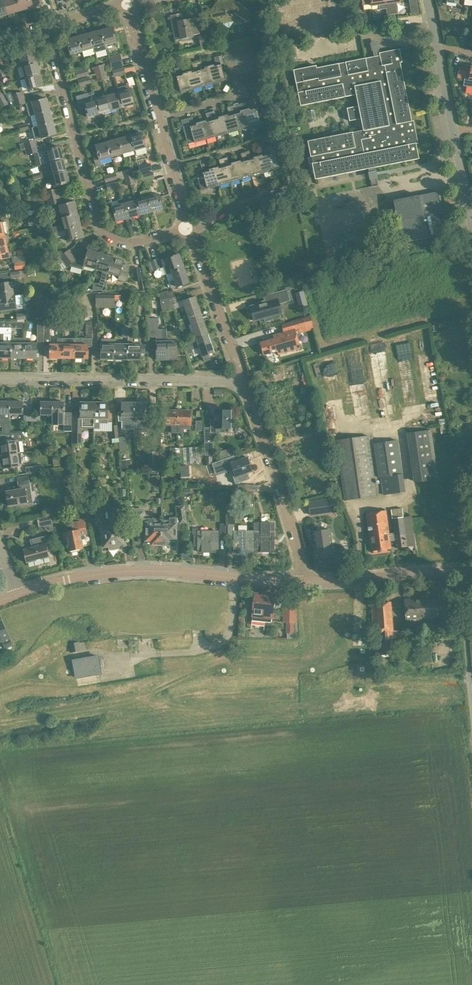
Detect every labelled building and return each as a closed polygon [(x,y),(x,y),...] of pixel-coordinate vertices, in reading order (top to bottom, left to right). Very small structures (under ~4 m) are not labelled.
[(8,15),(19,11),(16,0),(3,0),(8,15)] [(19,11),(31,8),(28,0),(16,0),(19,11)] [(31,8),(42,5),(41,0),(28,0),(31,8)] [(247,0),(246,0),(246,1),(241,2),(238,6),(231,1),(217,3),(209,15),(229,28),(238,14),(245,18),(249,17),(251,23),(247,0)] [(386,4),(385,0),(362,0),(363,5),(371,4),(371,6),(378,5),(379,10),(386,9),(387,16),(388,15),(386,4)] [(388,15),(395,14),(398,14),(398,11),(399,11),(398,2),(400,2),(400,0),(385,0),(386,4),(388,15)] [(181,13),(170,15),(175,40),(181,39),(193,37),(192,35),(199,34),(195,18),(189,20),(189,19),(182,21),(181,13)] [(113,27),(101,30),(105,45),(117,42),(113,27)] [(90,34),(94,48),(95,53),(106,50),(105,45),(101,30),(90,34)] [(90,34),(78,37),(82,51),(94,48),(90,34)] [(198,37),(201,48),(207,47),(205,35),(198,37)] [(82,51),(78,37),(66,40),(70,55),(82,51)] [(252,39),(246,40),(248,51),(254,49),(252,39)] [(231,54),(229,43),(222,45),(225,55),(231,54)] [(316,66),(293,70),(300,106),(346,97),(359,94),(362,105),(347,108),(349,121),(364,118),(366,130),(353,132),(307,141),(311,157),(312,157),(313,163),(312,163),(315,179),(368,169),(372,186),(378,185),(375,168),(419,159),(416,144),(418,144),(413,121),(412,121),(400,63),(402,62),(400,49),(379,53),(378,50),(373,51),(374,57),(317,68),(316,66)] [(19,54),(22,66),(37,62),(34,50),(19,54)] [(123,65),(120,55),(108,58),(111,68),(123,65)] [(215,64),(209,66),(214,83),(225,80),(221,65),(224,64),(222,56),(218,57),(218,56),(213,58),(215,64)] [(0,59),(0,73),(2,77),(8,74),(1,59),(0,59)] [(200,61),(196,62),(203,86),(214,83),(209,66),(202,68),(200,61)] [(22,66),(25,78),(40,74),(37,62),(22,66)] [(193,70),(187,72),(191,89),(203,86),(196,62),(192,64),(193,70)] [(457,77),(464,78),(462,87),(471,89),(471,66),(470,69),(459,67),(457,77)] [(191,89),(187,72),(180,74),(178,67),(174,69),(176,75),(169,77),(174,94),(191,89)] [(112,71),(114,77),(125,74),(123,68),(112,71)] [(75,72),(76,78),(88,75),(86,69),(75,72)] [(40,74),(25,78),(28,90),(43,86),(40,74)] [(77,80),(79,86),(90,83),(89,77),(77,80)] [(117,87),(118,93),(123,108),(134,105),(128,84),(117,87)] [(10,92),(5,94),(9,102),(13,101),(24,98),(23,92),(11,95),(10,92)] [(118,93),(107,96),(111,111),(123,108),(118,93)] [(88,95),(76,98),(79,109),(84,108),(85,112),(86,111),(88,117),(99,114),(95,99),(95,96),(89,98),(88,95)] [(107,96),(95,99),(99,114),(111,111),(107,96)] [(24,98),(13,101),(14,107),(26,103),(24,98)] [(29,116),(35,115),(50,110),(47,98),(26,104),(29,116)] [(251,108),(245,110),(249,127),(261,124),(254,100),(249,101),(251,108)] [(243,103),(233,106),(239,130),(249,127),(245,110),(243,103)] [(229,114),(223,116),(228,133),(239,130),(233,106),(227,107),(229,114)] [(35,115),(38,127),(53,122),(50,110),(35,115)] [(214,111),(210,112),(217,136),(228,133),(223,116),(216,118),(214,111)] [(207,120),(201,122),(206,139),(217,136),(210,112),(205,114),(207,120)] [(206,139),(201,122),(194,124),(192,117),(188,119),(189,125),(183,127),(187,144),(206,139)] [(53,122),(38,127),(42,138),(56,134),(53,122)] [(142,132),(130,136),(134,151),(145,148),(142,132)] [(130,136),(118,139),(122,154),(134,151),(130,136)] [(118,139),(107,142),(111,157),(122,154),(118,139)] [(36,140),(19,145),(21,151),(26,150),(37,147),(36,140)] [(98,154),(93,155),(96,166),(101,165),(100,160),(111,157),(107,142),(95,145),(98,154)] [(39,152),(33,153),(37,166),(42,165),(63,159),(60,147),(46,151),(44,145),(37,147),(39,152)] [(264,154),(258,156),(263,173),(280,168),(275,151),(269,153),(267,146),(262,147),(264,154)] [(37,147),(26,150),(27,155),(33,154),(33,153),(39,152),(37,147)] [(249,151),(245,152),(252,176),(263,173),(258,156),(251,158),(249,151)] [(242,161),(236,162),(240,179),(252,176),(245,152),(240,154),(242,161)] [(227,157),(223,159),(230,182),(240,179),(236,162),(229,164),(227,157)] [(41,171),(40,172),(41,178),(51,175),(66,171),(63,159),(42,165),(43,170),(41,171)] [(220,167),(214,168),(219,185),(230,182),(223,159),(219,160),(220,167)] [(138,167),(140,173),(151,170),(150,164),(138,167)] [(199,178),(197,178),(201,191),(219,185),(214,168),(207,170),(205,164),(200,165),(203,172),(198,173),(199,178)] [(66,171),(51,175),(54,187),(69,183),(66,171)] [(141,175),(142,181),(154,178),(152,172),(141,175)] [(104,176),(104,177),(106,182),(117,179),(116,173),(104,176)] [(106,185),(108,191),(119,187),(118,182),(106,185)] [(45,192),(47,198),(59,195),(57,189),(45,192)] [(150,189),(145,191),(151,212),(163,209),(158,194),(151,196),(150,189)] [(142,199),(135,200),(139,216),(151,212),(145,191),(140,192),(142,199)] [(394,205),(402,243),(443,235),(438,209),(441,209),(441,205),(438,192),(393,201),(394,205)] [(59,195),(47,198),(49,206),(61,203),(59,195)] [(128,219),(124,204),(119,205),(117,200),(111,202),(112,207),(116,222),(128,219)] [(135,200),(124,204),(128,219),(139,216),(135,200)] [(59,206),(63,218),(78,214),(74,202),(59,206)] [(64,224),(52,227),(53,232),(66,229),(66,230),(81,226),(78,214),(63,218),(64,224)] [(42,216),(28,219),(29,227),(43,224),(42,216)] [(81,226),(66,230),(69,242),(84,238),(81,226)] [(7,245),(6,239),(8,238),(7,234),(5,234),(0,235),(0,247),(7,245)] [(12,257),(11,251),(8,252),(7,245),(0,247),(0,260),(12,257)] [(70,249),(60,257),(63,262),(73,254),(70,249)] [(73,254),(63,262),(67,267),(69,265),(70,266),(83,269),(84,266),(96,269),(100,254),(88,251),(87,255),(84,254),(78,260),(73,254)] [(93,283),(93,290),(102,290),(108,272),(112,257),(100,254),(96,269),(103,271),(100,283),(93,283)] [(179,254),(161,261),(166,275),(172,273),(184,269),(183,267),(184,266),(183,263),(182,262),(179,254)] [(13,263),(14,263),(25,262),(24,255),(17,256),(12,257),(13,263)] [(58,266),(63,262),(60,257),(54,261),(58,266)] [(112,257),(108,272),(119,275),(118,280),(125,281),(128,273),(121,271),(124,261),(112,257)] [(156,259),(148,263),(151,272),(160,269),(156,259)] [(133,268),(136,280),(142,279),(139,267),(133,268)] [(184,269),(172,273),(174,280),(168,282),(171,289),(176,287),(189,283),(184,269)] [(15,296),(13,283),(0,285),(0,297),(15,296)] [(254,320),(264,318),(265,322),(272,319),(271,316),(281,313),(279,304),(290,301),(287,289),(268,294),(270,301),(250,307),(254,320)] [(169,290),(160,293),(161,300),(173,298),(176,297),(173,290),(169,291),(169,290)] [(176,297),(173,298),(174,305),(184,301),(190,319),(201,315),(195,297),(189,299),(187,293),(176,297)] [(23,309),(22,296),(15,297),(15,296),(0,297),(0,311),(23,309)] [(173,298),(161,300),(163,311),(175,309),(174,305),(173,298)] [(96,308),(114,308),(115,299),(96,299),(96,308)] [(208,335),(201,315),(190,319),(191,322),(191,324),(196,339),(208,335)] [(274,339),(260,343),(263,355),(277,351),(278,354),(300,348),(295,329),(312,325),(310,317),(281,326),(283,333),(273,335),(274,339)] [(166,332),(166,329),(157,330),(157,319),(147,319),(147,337),(156,337),(157,360),(167,359),(167,335),(166,332)] [(189,323),(188,319),(178,322),(180,327),(189,324),(189,323)] [(76,344),(75,359),(87,359),(88,347),(92,347),(92,323),(86,323),(86,339),(75,339),(76,344)] [(11,338),(11,328),(0,328),(0,334),(5,334),(4,343),(0,343),(0,358),(11,358),(11,338)] [(173,332),(166,332),(167,335),(167,359),(177,359),(177,341),(181,340),(178,330),(173,332)] [(208,335),(196,339),(184,343),(188,354),(193,352),(193,350),(199,348),(202,356),(203,356),(208,354),(214,352),(208,335)] [(11,358),(24,358),(24,338),(11,338),(11,358)] [(24,338),(24,358),(36,358),(36,344),(30,343),(30,338),(24,338)] [(50,358),(62,358),(63,339),(57,338),(57,344),(50,344),(50,358)] [(97,345),(97,353),(101,353),(101,359),(114,359),(114,345),(114,339),(102,338),(102,345),(97,345)] [(62,358),(75,359),(76,344),(75,339),(63,339),(62,358)] [(114,345),(114,359),(127,359),(128,345),(114,345)] [(128,345),(127,359),(140,359),(140,353),(145,353),(145,345),(128,345)] [(322,361),(326,375),(338,372),(334,357),(322,361)] [(3,427),(3,434),(9,433),(10,414),(10,401),(0,401),(0,427),(3,427)] [(23,402),(10,401),(10,414),(22,414),(23,402)] [(40,415),(52,415),(52,402),(40,402),(40,415)] [(64,402),(52,402),(52,425),(64,425),(63,431),(72,431),(72,426),(72,412),(64,412),(64,402)] [(73,412),(73,433),(80,433),(80,424),(93,424),(94,402),(80,402),(80,412),(73,412)] [(93,424),(93,429),(101,429),(101,423),(107,423),(108,403),(94,402),(93,424)] [(122,429),(134,429),(134,403),(122,402),(122,412),(118,412),(118,421),(122,421),(122,429)] [(134,403),(134,429),(134,436),(142,436),(142,428),(145,426),(146,426),(146,403),(134,403)] [(173,433),(178,433),(177,430),(178,411),(164,410),(164,425),(173,425),(173,433)] [(177,430),(178,433),(183,434),(183,430),(191,430),(191,425),(191,411),(178,411),(177,430)] [(204,427),(204,443),(211,443),(211,432),(230,432),(230,428),(233,428),(233,419),(229,419),(229,411),(215,411),(215,420),(211,419),(211,428),(204,427)] [(432,429),(409,431),(414,481),(437,479),(432,429)] [(0,443),(0,456),(19,453),(18,441),(23,440),(22,432),(10,433),(11,441),(0,443)] [(371,455),(368,435),(336,440),(345,501),(377,496),(371,455)] [(126,437),(118,438),(120,452),(127,451),(126,437)] [(381,477),(384,496),(404,493),(401,474),(398,450),(397,440),(374,444),(375,453),(379,477),(381,477)] [(206,454),(212,455),(213,443),(211,443),(204,443),(205,454),(206,454)] [(188,454),(189,463),(199,462),(199,459),(195,459),(194,451),(199,451),(199,446),(181,447),(181,454),(188,454)] [(232,448),(221,452),(223,459),(235,455),(232,448)] [(0,456),(2,469),(16,467),(21,466),(19,453),(0,456)] [(221,459),(223,465),(230,463),(237,483),(249,478),(247,472),(252,471),(247,457),(237,460),(235,455),(223,459),(221,459)] [(129,460),(121,460),(122,470),(130,469),(129,460)] [(25,466),(26,473),(42,470),(41,464),(25,466)] [(7,498),(6,500),(7,503),(8,504),(9,506),(31,502),(29,488),(27,476),(16,477),(18,490),(6,492),(7,498)] [(331,499),(308,502),(310,515),(333,512),(331,499)] [(110,517),(111,519),(110,519),(111,525),(101,527),(103,547),(108,546),(109,550),(119,549),(118,545),(123,544),(120,524),(119,524),(118,518),(118,516),(124,516),(122,506),(113,508),(114,516),(110,517)] [(161,520),(160,544),(169,544),(169,540),(175,540),(176,524),(180,524),(187,523),(184,506),(178,507),(180,519),(169,519),(169,521),(161,520)] [(143,508),(128,508),(130,528),(140,528),(140,523),(146,523),(146,540),(152,540),(152,544),(160,544),(161,520),(153,520),(153,519),(143,519),(143,508)] [(391,510),(394,533),(389,533),(386,510),(366,513),(371,551),(391,549),(390,541),(395,540),(396,548),(415,546),(411,516),(403,517),(402,508),(391,510)] [(254,551),(254,531),(234,531),(234,523),(236,523),(236,515),(228,515),(228,523),(228,535),(234,535),(234,551),(254,551)] [(37,519),(38,526),(52,524),(51,517),(37,519)] [(70,523),(72,531),(62,533),(64,542),(68,541),(70,551),(72,550),(73,551),(75,550),(77,549),(82,548),(82,546),(91,545),(88,528),(86,529),(83,518),(78,519),(79,521),(70,523)] [(269,531),(254,531),(254,551),(274,551),(274,525),(269,525),(269,531)] [(195,543),(197,545),(198,545),(198,551),(218,551),(218,531),(198,532),(198,528),(193,528),(193,534),(194,534),(195,543)] [(312,532),(316,558),(333,556),(330,529),(312,532)] [(23,550),(26,563),(49,556),(45,539),(30,542),(32,547),(23,550)] [(254,602),(252,620),(271,622),(273,604),(273,605),(274,594),(264,593),(264,595),(254,594),(253,602),(254,602)] [(404,599),(405,619),(442,617),(442,607),(441,599),(427,599),(427,598),(404,599)] [(390,600),(371,601),(374,654),(393,652),(391,629),(392,629),(390,600)] [(284,608),(284,622),(285,622),(285,633),(293,633),(293,623),(295,623),(295,609),(284,608)] [(3,641),(5,648),(13,645),(6,629),(0,631),(0,642),(3,641)] [(70,644),(72,654),(80,652),(78,642),(70,644)] [(73,660),(76,677),(100,673),(97,656),(73,660)]
